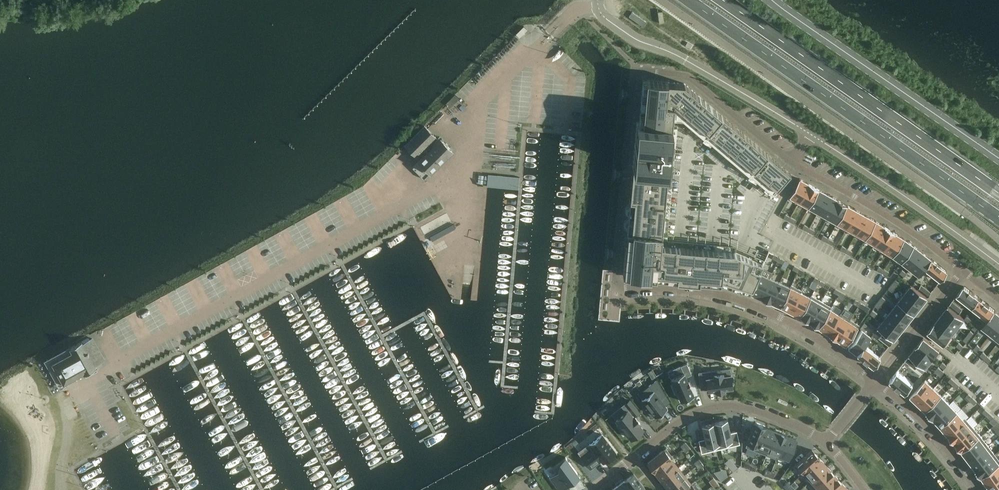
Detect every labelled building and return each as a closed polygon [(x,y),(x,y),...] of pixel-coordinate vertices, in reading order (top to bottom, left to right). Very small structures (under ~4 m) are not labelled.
[(524,26),(516,34),(519,37),(527,29),(524,26)] [(627,230),(623,275),(646,277),(651,278),(651,273),(655,274),(655,278),(678,280),(686,281),(688,281),(694,282),(695,282),(698,282),(700,282),(700,281),(700,278),(720,280),(720,284),(721,284),(722,284),(723,284),(721,283),(721,280),(731,281),(729,287),(740,290),(749,293),(750,293),(759,273),(762,268),(763,265),(762,264),(762,265),(752,263),(660,255),(661,245),(674,103),(776,189),(777,190),(791,174),(790,173),(785,170),(784,169),(779,164),(684,83),(647,80),(643,122),(639,121),(639,122),(637,122),(636,134),(635,142),(634,156),(633,165),(632,178),(631,182),(631,188),(635,189),(634,198),(630,197),(630,199),(634,199),(633,209),(629,208),(629,210),(633,210),(632,215),(628,214),(628,221),(627,230)] [(420,153),(423,157),(412,167),(424,179),(452,151),(442,141),(436,147),(433,144),(438,139),(424,126),(405,145),(417,156),(420,153)] [(799,202),(809,184),(799,178),(789,196),(799,202)] [(808,207),(819,189),(809,184),(799,202),(808,207)] [(818,212),(828,194),(819,189),(808,207),(818,212)] [(827,218),(837,200),(828,194),(818,212),(827,218)] [(837,223),(847,205),(837,200),(827,218),(837,223)] [(846,228),(856,210),(847,205),(837,223),(846,228)] [(855,234),(866,215),(856,210),(846,228),(855,234)] [(865,239),(875,221),(866,215),(855,234),(865,239)] [(874,245),(885,227),(875,221),(865,239),(874,245)] [(883,250),(894,233),(885,227),(874,245),(883,250)] [(892,256),(904,239),(894,233),(883,250),(892,256)] [(901,262),(913,246),(904,239),(892,256),(901,262)] [(910,269),(922,253),(913,246),(901,262),(910,269)] [(924,269),(931,259),(922,253),(910,269),(919,276),(924,269)] [(941,267),(936,263),(931,259),(924,269),(940,281),(947,272),(941,267)] [(759,273),(750,293),(761,298),(770,278),(772,272),(762,268),(759,273)] [(771,302),(780,282),(770,278),(761,298),(771,302)] [(780,307),(790,287),(780,282),(771,302),(780,307)] [(931,292),(921,284),(917,289),(927,297),(931,292)] [(800,292),(801,290),(791,285),(790,287),(780,307),(790,312),(800,292)] [(927,297),(917,289),(916,289),(912,286),(910,285),(903,293),(920,306),(927,297)] [(973,308),(980,299),(975,295),(970,291),(964,286),(956,295),(973,308)] [(800,317),(810,297),(800,292),(790,312),(800,317)] [(920,306),(903,293),(897,302),(913,315),(920,306)] [(809,322),(821,301),(811,296),(810,297),(800,317),(809,322)] [(990,306),(985,302),(980,299),(973,308),(987,320),(988,320),(995,311),(989,306),(990,306)] [(818,327),(830,309),(831,307),(821,301),(809,322),(818,327)] [(963,309),(952,301),(948,306),(958,314),(963,309)] [(913,315),(897,302),(890,310),(906,323),(913,315)] [(958,314),(948,306),(941,315),(958,328),(965,319),(964,318),(958,314)] [(827,333),(839,315),(830,309),(818,327),(827,333)] [(906,323),(890,310),(883,319),(900,332),(906,323)] [(998,323),(998,314),(995,311),(988,320),(987,320),(982,327),(991,334),(998,323)] [(836,339),(849,319),(840,313),(839,315),(827,333),(836,339)] [(951,336),(958,328),(941,315),(935,323),(951,336)] [(836,339),(846,345),(859,325),(849,319),(836,339)] [(900,332),(883,319),(876,328),(878,329),(882,333),(893,341),(900,332)] [(944,345),(951,336),(935,323),(928,332),(944,345)] [(991,334),(998,340),(998,323),(991,334)] [(864,345),(871,337),(861,329),(848,347),(856,354),(864,344),(864,345)] [(880,336),(878,338),(888,346),(893,341),(882,333),(880,336)] [(70,348),(72,352),(52,363),(64,384),(84,373),(84,374),(96,367),(95,365),(104,360),(92,338),(83,343),(82,341),(70,348)] [(940,351),(923,338),(916,347),(933,359),(940,351)] [(880,357),(864,345),(864,344),(856,354),(862,358),(861,358),(866,362),(866,361),(873,366),(880,357)] [(933,359),(916,347),(909,355),(919,363),(926,368),(933,359)] [(919,363),(909,355),(905,361),(915,369),(919,363)] [(683,373),(671,378),(674,386),(673,387),(676,394),(678,393),(681,401),(694,395),(690,385),(690,384),(689,384),(688,381),(689,381),(688,380),(688,381),(686,377),(691,375),(686,363),(680,366),(683,373)] [(730,369),(699,373),(701,387),(708,387),(708,391),(732,388),(731,382),(733,382),(732,375),(730,375),(730,369)] [(914,383),(897,371),(890,380),(895,384),(900,388),(906,393),(914,383)] [(657,379),(639,394),(643,399),(642,400),(648,408),(646,410),(652,418),(654,416),(656,418),(668,409),(665,405),(661,400),(666,395),(657,379)] [(918,403),(933,388),(925,380),(910,396),(918,403)] [(926,411),(942,395),(933,388),(918,403),(926,411)] [(950,404),(942,395),(926,411),(934,419),(950,404)] [(627,411),(616,419),(617,421),(619,423),(617,425),(621,431),(624,429),(631,438),(643,429),(638,424),(640,423),(634,416),(639,413),(629,400),(623,405),(627,410),(627,411)] [(941,427),(957,412),(950,404),(934,419),(941,427)] [(948,435),(965,420),(957,412),(941,427),(948,435)] [(727,419),(715,422),(721,448),(740,443),(737,431),(731,433),(727,419)] [(972,429),(965,420),(948,435),(955,443),(972,429)] [(704,439),(699,440),(702,452),(721,448),(715,422),(701,425),(704,439)] [(747,448),(745,453),(754,456),(756,451),(766,427),(755,423),(746,447),(747,448)] [(766,427),(756,451),(767,455),(769,451),(768,451),(776,431),(766,427)] [(979,437),(972,429),(955,443),(962,451),(979,437)] [(769,451),(767,455),(777,459),(777,458),(778,455),(786,435),(776,431),(768,451),(769,451)] [(589,444),(579,452),(591,468),(599,462),(599,461),(601,459),(603,462),(616,452),(602,435),(589,444)] [(778,455),(777,458),(788,462),(797,439),(786,435),(778,455)] [(986,446),(979,437),(962,451),(969,460),(986,446)] [(993,455),(986,446),(969,460),(975,468),(993,455)] [(666,448),(648,462),(655,471),(671,458),(671,459),(673,457),(666,448)] [(812,449),(794,466),(802,475),(804,473),(804,472),(820,458),(812,449)] [(993,455),(975,468),(982,477),(998,464),(998,463),(993,455)] [(550,479),(558,489),(562,489),(580,477),(566,458),(553,467),(557,474),(550,479)] [(671,458),(655,471),(661,480),(678,467),(671,459),(671,458)] [(820,458),(804,472),(804,473),(811,480),(827,466),(820,458)] [(982,477),(988,486),(998,478),(998,464),(982,477)] [(827,466),(811,480),(818,488),(834,474),(827,466)] [(678,467),(661,480),(668,488),(685,475),(678,467)] [(624,480),(632,489),(646,489),(634,473),(624,480)] [(818,488),(820,489),(833,489),(841,483),(834,474),(818,488)] [(668,488),(670,489),(683,489),(691,484),(685,475),(668,488)] [(988,486),(991,489),(998,489),(998,478),(988,486)] [(616,487),(618,489),(632,489),(624,480),(616,487)]
